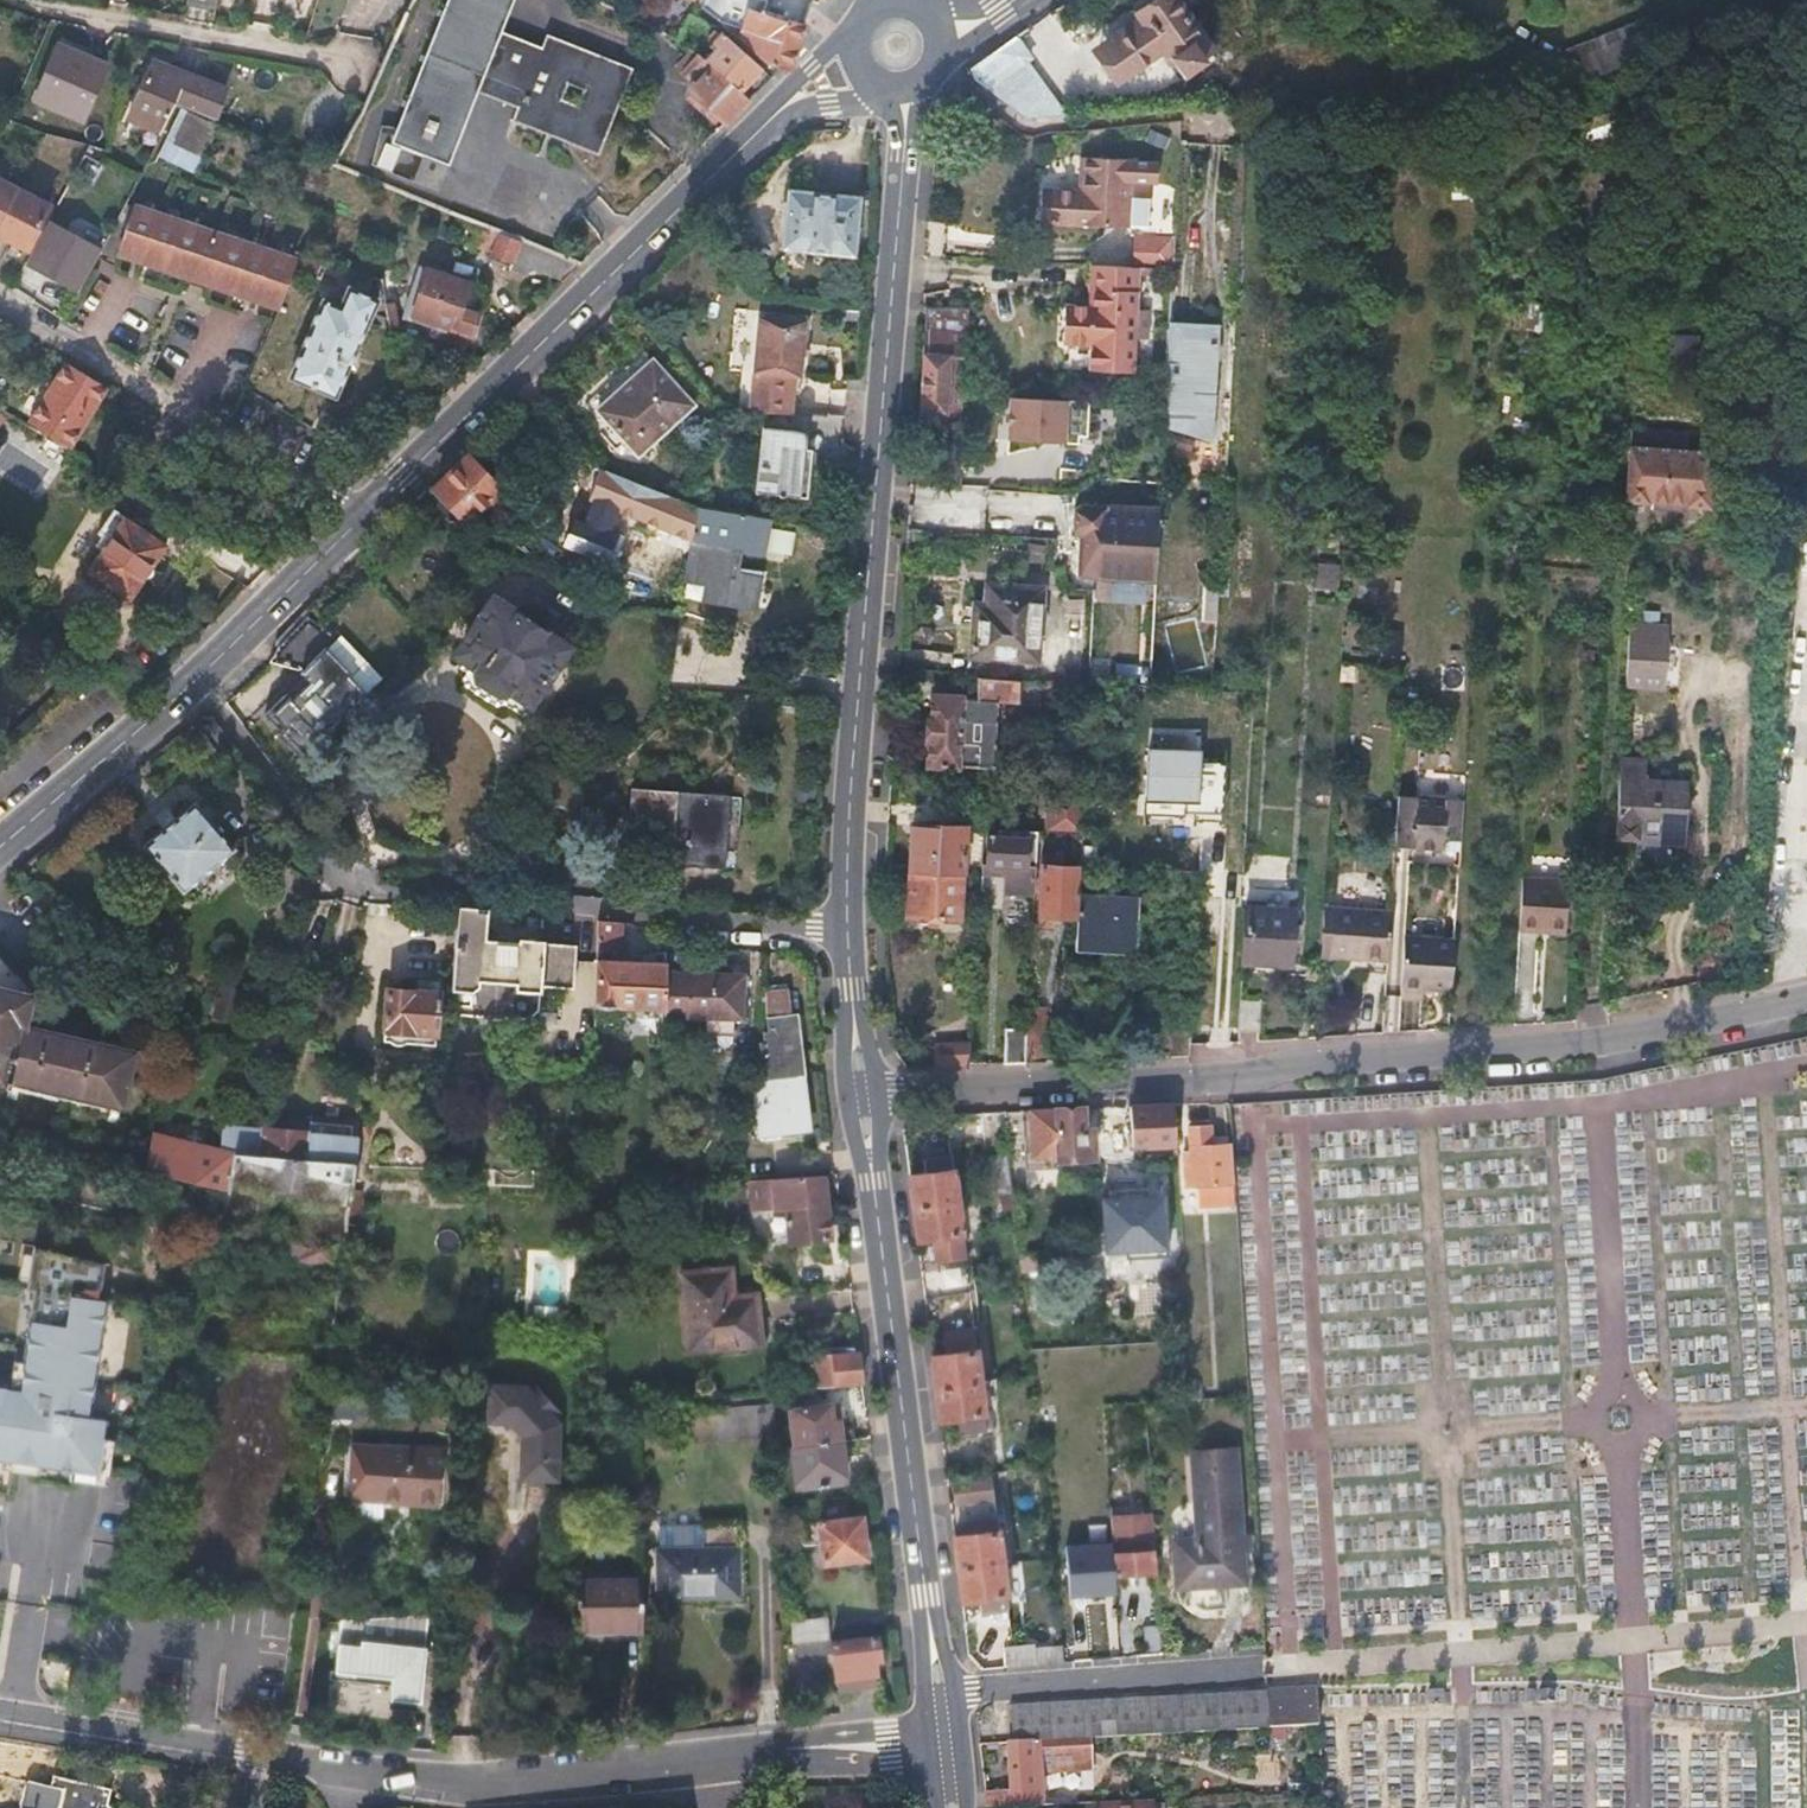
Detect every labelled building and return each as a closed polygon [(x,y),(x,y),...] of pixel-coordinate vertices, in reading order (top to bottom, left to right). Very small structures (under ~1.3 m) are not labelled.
[(217,9),(219,0),(193,0),(192,5),(217,9)] [(515,0),(446,0),(394,131),(377,127),(368,168),(412,185),(422,159),(447,170),(477,94),(516,108),(511,123),(598,156),(630,71),(543,38),(539,49),(501,35),(515,0)] [(781,65),(787,68),(796,46),(803,28),(797,26),(797,23),(782,18),(779,20),(717,0),(699,0),(699,1),(706,7),(727,15),(725,24),(741,29),(744,41),(767,62),(781,65)] [(1105,53),(1121,78),(1166,46),(1176,62),(1180,60),(1188,71),(1213,55),(1174,0),(1161,0),(1143,12),(1149,22),(1132,33),(1105,53)] [(1588,82),(1663,50),(1649,15),(1545,60),(1588,82)] [(974,79),(987,89),(1029,58),(1015,36),(972,67),(974,79)] [(738,94),(758,71),(724,39),(705,63),(738,94)] [(106,67),(60,44),(37,93),(85,115),(106,67)] [(687,89),(723,123),(745,101),(738,94),(705,63),(697,55),(680,73),(692,82),(687,89)] [(128,117),(160,131),(174,103),(214,119),(225,89),(181,72),(179,74),(154,65),(128,117)] [(1600,101),(1569,112),(1577,134),(1608,123),(1600,101)] [(195,171),(203,151),(173,139),(184,114),(177,110),(158,155),(195,171)] [(80,155),(58,200),(72,205),(94,161),(80,155)] [(1130,184),(1149,185),(1156,185),(1156,162),(1080,158),(1079,192),(1048,190),(1046,223),(1127,228),(1127,225),(1130,184)] [(422,159),(412,185),(437,194),(447,170),(422,159)] [(17,190),(0,182),(0,225),(17,190)] [(1146,226),(1149,185),(1130,184),(1127,225),(1146,226)] [(0,225),(0,233),(28,247),(48,206),(17,190),(0,225)] [(787,194),(782,250),(853,257),(858,201),(787,194)] [(192,276),(210,234),(133,208),(118,250),(192,276)] [(1574,222),(1559,221),(1558,240),(1573,241),(1574,222)] [(539,291),(546,300),(576,270),(580,267),(481,227),(473,248),(492,255),(489,263),(528,277),(532,270),(551,278),(539,291)] [(76,286),(95,247),(65,230),(46,270),(76,286)] [(192,276),(279,307),(290,261),(210,234),(192,276)] [(1137,267),(1172,269),(1174,238),(1139,237),(1137,267)] [(1130,374),(1137,267),(1092,264),(1090,290),(1096,291),(1094,309),(1065,308),(1063,343),(1092,344),(1090,371),(1130,374)] [(405,321),(410,324),(408,331),(466,350),(471,337),(474,339),(481,315),(478,313),(485,296),(483,292),(470,287),(470,284),(422,268),(405,321)] [(374,300),(348,288),(339,308),(322,302),(292,377),(334,393),(374,300)] [(390,331),(400,335),(393,303),(384,303),(390,331)] [(845,318),(858,319),(860,304),(846,303),(845,318)] [(923,307),(923,316),(933,316),(933,307),(923,307)] [(922,329),(919,428),(948,430),(948,412),(963,413),(964,395),(968,308),(957,308),(955,330),(922,329)] [(1356,310),(1340,309),(1338,318),(1355,319),(1356,310)] [(755,314),(745,370),(738,413),(779,415),(786,377),(791,378),(794,356),(795,354),(796,345),(796,343),(800,322),(755,314)] [(1165,416),(1165,425),(1210,438),(1212,428),(1218,324),(1170,321),(1165,407),(1165,416)] [(1721,349),(1674,347),(1672,383),(1720,385),(1721,349)] [(654,362),(599,413),(638,457),(693,407),(654,362)] [(69,452),(107,388),(64,363),(26,427),(69,452)] [(1072,401),(1014,398),(1012,443),(1069,446),(1072,401)] [(758,431),(753,495),(804,498),(808,452),(800,451),(800,434),(758,431)] [(1629,438),(1624,512),(1637,512),(1647,513),(1647,511),(1686,514),(1686,515),(1708,517),(1711,462),(1687,460),(1688,441),(1629,438)] [(5,448),(9,479),(25,477),(21,446),(5,448)] [(499,492),(466,458),(450,473),(434,489),(444,499),(436,507),(450,523),(460,515),(469,524),(499,492)] [(600,472),(596,472),(586,500),(659,525),(656,532),(677,539),(679,532),(693,536),(698,508),(679,501),(600,472)] [(698,508),(693,536),(685,580),(706,583),(704,600),(756,608),(758,580),(735,577),(741,550),(764,555),(770,521),(698,508)] [(1153,581),(1157,512),(1077,508),(1074,536),(1081,536),(1079,577),(1153,581)] [(104,542),(81,580),(125,606),(158,550),(104,518),(92,535),(104,542)] [(1335,568),(1320,568),(1319,586),(1334,587),(1335,568)] [(1202,582),(1199,620),(1215,621),(1217,583),(1202,582)] [(1039,590),(986,587),(986,605),(974,605),(970,656),(1034,660),(1036,636),(1043,633),(1044,615),(1037,612),(1039,590)] [(562,648),(494,605),(461,656),(481,669),(477,677),(479,684),(497,694),(505,693),(509,687),(529,701),(562,648)] [(277,648),(301,672),(261,712),(302,753),(378,675),(313,611),(277,648)] [(1401,651),(1402,628),(1379,627),(1378,650),(1401,651)] [(1647,642),(1629,641),(1627,685),(1669,686),(1671,630),(1648,630),(1647,642)] [(1147,672),(1129,671),(1128,681),(1147,683),(1147,672)] [(1087,682),(1042,679),(1041,682),(978,678),(975,700),(934,697),(930,701),(929,721),(919,720),(914,724),(914,735),(917,741),(928,742),(926,764),(992,768),(996,700),(1040,702),(1041,694),(1095,697),(1097,683),(1087,682)] [(1202,752),(1145,750),(1143,802),(1200,804),(1202,752)] [(1653,759),(1622,758),(1619,839),(1692,841),(1694,784),(1654,782),(1653,759)] [(1399,789),(1397,836),(1414,837),(1415,832),(1461,834),(1464,793),(1399,789)] [(1083,794),(1047,792),(1045,829),(1082,830),(1083,794)] [(725,801),(637,794),(633,844),(670,846),(671,834),(684,835),(685,848),(721,851),(725,801)] [(192,806),(144,848),(183,892),(231,850),(192,806)] [(912,826),(910,871),(960,874),(963,874),(965,827),(912,826)] [(1027,828),(996,827),(995,837),(987,837),(985,865),(1026,867),(1027,828)] [(1027,828),(1026,867),(1035,868),(1036,829),(1027,828)] [(1094,843),(1081,842),(1080,866),(1094,867),(1094,843)] [(1077,915),(1078,894),(1080,866),(1042,864),(1039,912),(1077,915)] [(960,874),(910,871),(908,917),(958,919),(959,916),(967,916),(967,889),(959,888),(960,874)] [(1523,877),(1520,929),(1566,930),(1569,879),(1523,877)] [(1077,915),(1076,945),(1135,948),(1138,897),(1078,894),(1077,915)] [(1325,908),(1321,961),(1329,962),(1333,908),(1325,908)] [(1329,962),(1357,963),(1360,910),(1333,908),(1329,962)] [(1293,911),(1246,909),(1245,916),(1242,958),(1289,960),(1293,911)] [(1360,910),(1357,963),(1389,964),(1392,912),(1360,910)] [(489,943),(492,913),(461,911),(458,943),(472,944),(472,953),(458,953),(455,991),(477,993),(480,989),(482,983),(518,988),(518,993),(544,995),(545,979),(562,980),(564,948),(549,947),(546,944),(521,942),(520,946),(489,943)] [(664,972),(664,962),(653,962),(653,951),(643,950),(642,962),(605,961),(605,950),(622,950),(622,924),(598,922),(597,949),(596,1005),(664,1007),(664,972)] [(1405,944),(1402,1003),(1424,1004),(1424,992),(1452,994),(1455,947),(1405,944)] [(596,1005),(597,949),(581,949),(578,1004),(596,1005)] [(653,962),(664,962),(664,951),(653,951),(653,962)] [(2,1087),(7,1081),(122,1107),(135,1051),(23,1026),(29,997),(0,963),(0,1086),(2,1087)] [(742,974),(664,972),(664,1007),(663,1017),(742,1019),(742,974)] [(442,994),(392,990),(388,1043),(438,1047),(442,994)] [(765,993),(767,1017),(768,1032),(764,1031),(759,1032),(764,1077),(765,1080),(765,1082),(797,1077),(790,1016),(787,1016),(784,991),(765,993)] [(1240,995),(1237,1030),(1260,1031),(1262,996),(1240,995)] [(1168,1051),(1168,1057),(1188,1056),(1188,1048),(1190,1016),(1155,1014),(1154,1049),(1168,1051)] [(1027,1030),(1025,1063),(1044,1062),(1046,1016),(1028,1015),(1027,1030)] [(1007,1028),(1005,1064),(1025,1063),(1027,1030),(1007,1028)] [(936,1044),(935,1064),(967,1063),(968,1044),(936,1044)] [(803,1130),(797,1077),(765,1082),(765,1080),(755,1081),(760,1136),(803,1130)] [(1176,1141),(1175,1106),(1129,1108),(1131,1148),(1147,1148),(1147,1142),(1176,1141)] [(1089,1155),(1088,1109),(1021,1112),(1024,1165),(1067,1164),(1068,1156),(1089,1155)] [(311,1133),(266,1129),(264,1156),(349,1162),(352,1127),(313,1123),(311,1133)] [(264,1156),(266,1129),(224,1125),(221,1149),(157,1136),(148,1172),(184,1180),(229,1189),(236,1154),(264,1156)] [(1183,1148),(1185,1186),(1198,1187),(1230,1184),(1227,1142),(1210,1144),(1209,1127),(1189,1127),(1191,1148),(1183,1148)] [(1006,1153),(983,1156),(988,1198),(1010,1196),(1006,1153)] [(349,1162),(264,1156),(236,1154),(229,1189),(217,1239),(252,1247),(254,1243),(258,1227),(269,1184),(315,1195),(304,1238),(300,1254),(299,1259),(339,1270),(342,1246),(349,1190),(354,1162),(349,1162)] [(926,1174),(909,1176),(913,1206),(956,1202),(952,1161),(925,1165),(926,1174)] [(829,1238),(822,1175),(766,1182),(769,1208),(786,1205),(790,1242),(829,1238)] [(359,1247),(362,1226),(366,1192),(349,1190),(342,1246),(359,1247)] [(1103,1223),(1104,1252),(1124,1251),(1124,1258),(1164,1257),(1160,1192),(1107,1193),(1106,1199),(1101,1199),(1103,1223)] [(1505,1198),(1508,1390),(1528,1390),(1527,1372),(1547,1372),(1547,1386),(1559,1386),(1559,1354),(1542,1354),(1542,1338),(1541,1293),(1548,1293),(1546,1197),(1505,1198)] [(956,1202),(913,1206),(917,1239),(931,1238),(933,1261),(967,1257),(966,1236),(969,1233),(967,1201),(956,1202)] [(254,1243),(300,1254),(304,1238),(258,1227),(254,1243)] [(1066,1260),(1065,1248),(1017,1252),(1019,1273),(1035,1271),(1035,1262),(1066,1260)] [(34,1292),(20,1390),(0,1387),(0,1459),(15,1462),(32,1464),(97,1474),(105,1420),(87,1417),(104,1301),(97,1300),(103,1264),(33,1249),(27,1291),(34,1292)] [(528,1314),(564,1316),(568,1255),(532,1253),(528,1314)] [(729,1332),(729,1342),(752,1341),(747,1294),(725,1295),(723,1269),(677,1272),(683,1334),(729,1332)] [(730,1349),(729,1342),(729,1332),(683,1334),(684,1353),(730,1349)] [(948,1356),(932,1358),(935,1387),(980,1382),(975,1343),(948,1346),(948,1356)] [(859,1357),(858,1350),(810,1354),(813,1389),(862,1384),(859,1357)] [(530,1382),(484,1380),(482,1421),(509,1422),(520,1435),(519,1484),(562,1485),(564,1419),(530,1382)] [(984,1423),(980,1382),(935,1387),(939,1419),(956,1418),(957,1426),(984,1423)] [(1191,1400),(1198,1400),(1197,1388),(1190,1388),(1191,1400)] [(1044,1402),(1033,1403),(1035,1423),(1053,1422),(1052,1408),(1045,1407),(1044,1402)] [(840,1441),(853,1439),(850,1418),(837,1419),(836,1404),(790,1409),(795,1446),(840,1441)] [(777,1440),(775,1406),(714,1412),(717,1445),(777,1440)] [(845,1482),(840,1441),(795,1446),(792,1446),(797,1488),(845,1482)] [(1176,1589),(1247,1586),(1246,1548),(1252,1548),(1252,1534),(1245,1534),(1240,1448),(1191,1451),(1195,1539),(1173,1541),(1176,1589)] [(441,1458),(365,1452),(361,1503),(414,1509),(414,1512),(437,1513),(441,1458)] [(955,1483),(957,1503),(984,1501),(983,1481),(955,1483)] [(1113,1574),(1155,1572),(1154,1552),(1151,1513),(1110,1516),(1111,1541),(1113,1574)] [(1087,1575),(1113,1574),(1111,1541),(1110,1516),(1109,1514),(1083,1516),(1087,1575)] [(862,1519),(818,1524),(822,1565),(865,1559),(862,1519)] [(957,1568),(1000,1563),(996,1524),(969,1527),(969,1536),(954,1537),(957,1568)] [(737,1527),(702,1527),(703,1549),(657,1549),(656,1597),(736,1596),(737,1527)] [(1005,1604),(1000,1563),(957,1568),(961,1600),(977,1598),(979,1606),(1005,1604)] [(641,1576),(575,1578),(575,1580),(572,1609),(577,1610),(579,1635),(642,1635),(641,1576)] [(429,1612),(339,1618),(334,1677),(392,1683),(390,1700),(421,1703),(429,1612)] [(828,1619),(789,1622),(790,1633),(790,1643),(794,1643),(830,1640),(828,1619)] [(884,1674),(879,1634),(830,1640),(794,1643),(795,1657),(831,1653),(838,1713),(879,1708),(875,1675),(884,1674)] [(1004,1669),(1036,1667),(1033,1648),(1003,1650),(1004,1669)] [(1313,1687),(1266,1689),(1266,1695),(1268,1715),(1315,1713),(1313,1687)] [(1268,1715),(1266,1695),(1011,1707),(1013,1742),(1079,1739),(1268,1729),(1268,1715)] [(1315,1727),(1315,1713),(1268,1715),(1268,1729),(1315,1727)] [(984,1791),(986,1807),(987,1807),(1039,1805),(1037,1760),(1079,1757),(1079,1739),(1013,1742),(1008,1743),(1010,1790),(984,1791)] [(95,1786),(48,1774),(46,1785),(0,1775),(0,1807),(88,1807),(95,1786)] [(95,1786),(88,1807),(112,1807),(104,1801),(107,1788),(95,1786)]
